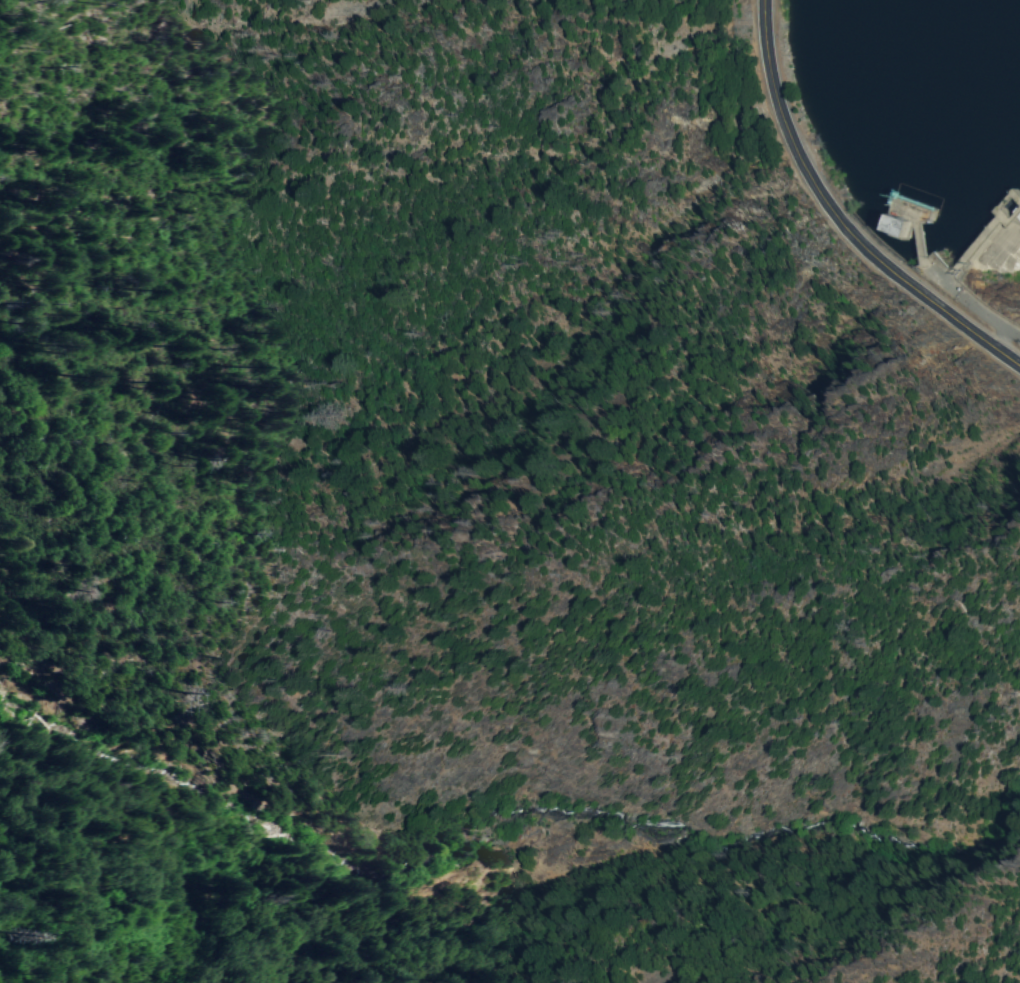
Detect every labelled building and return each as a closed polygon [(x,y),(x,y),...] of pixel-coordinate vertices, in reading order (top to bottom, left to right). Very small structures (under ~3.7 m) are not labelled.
[(909,234),(913,217),(890,212),(886,229),(909,234)]
